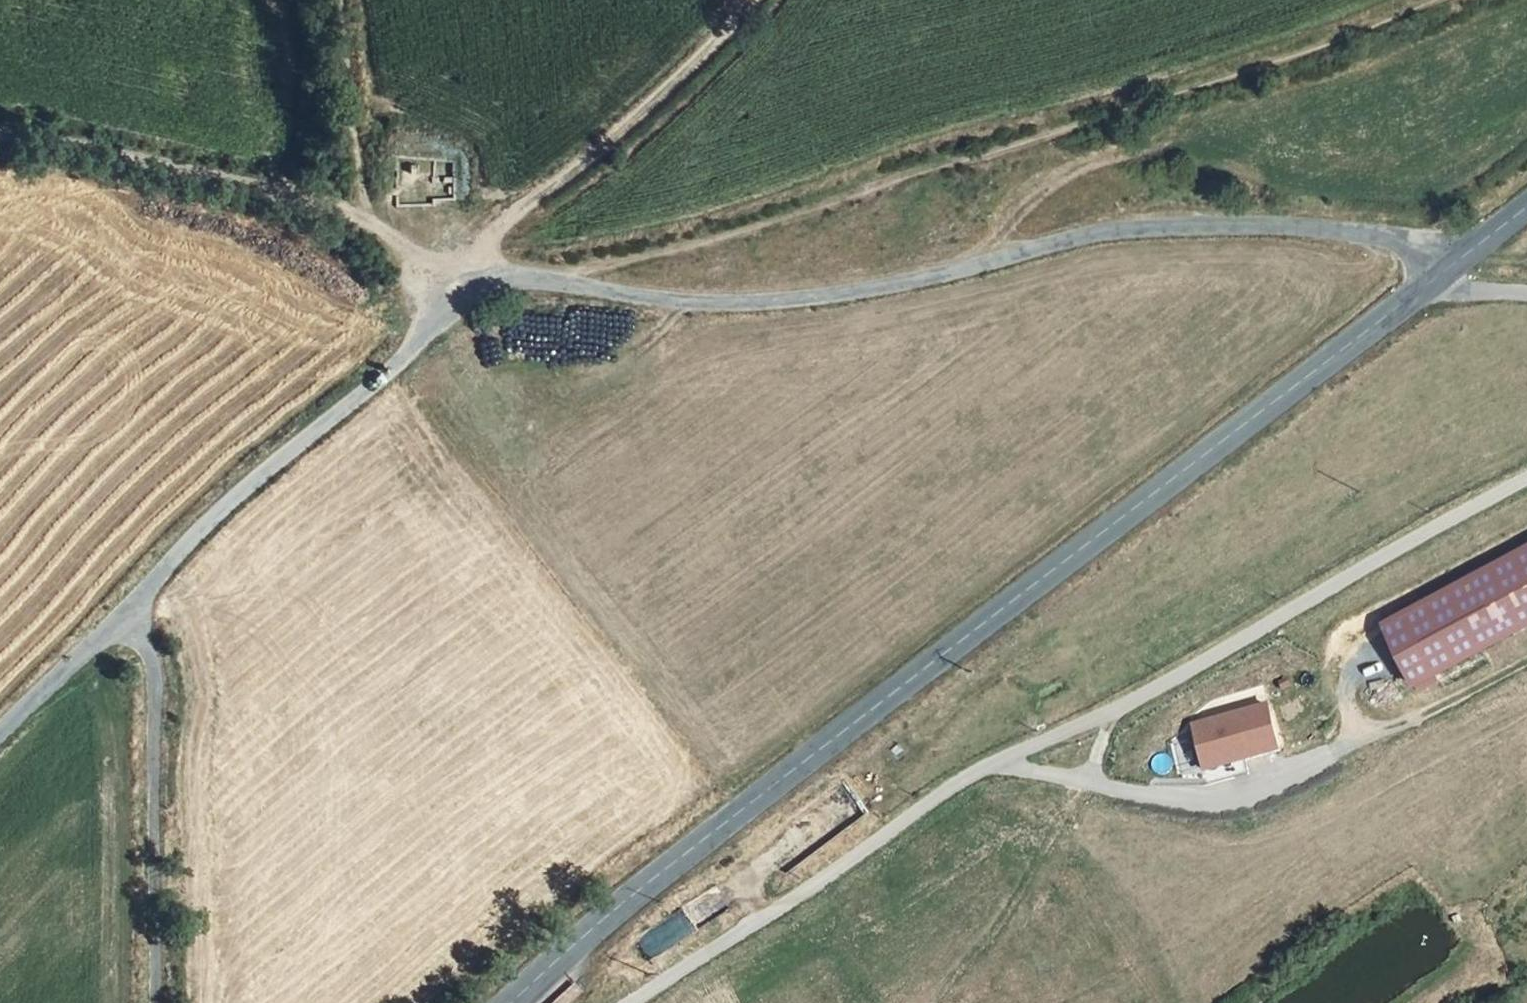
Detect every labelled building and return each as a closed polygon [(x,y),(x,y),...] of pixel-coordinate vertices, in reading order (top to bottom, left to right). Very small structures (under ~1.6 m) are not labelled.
[(1371,625),(1408,688),(1526,620),(1526,535),(1371,625)] [(1255,709),(1181,730),(1194,775),(1233,764),(1268,755),(1255,709)]
